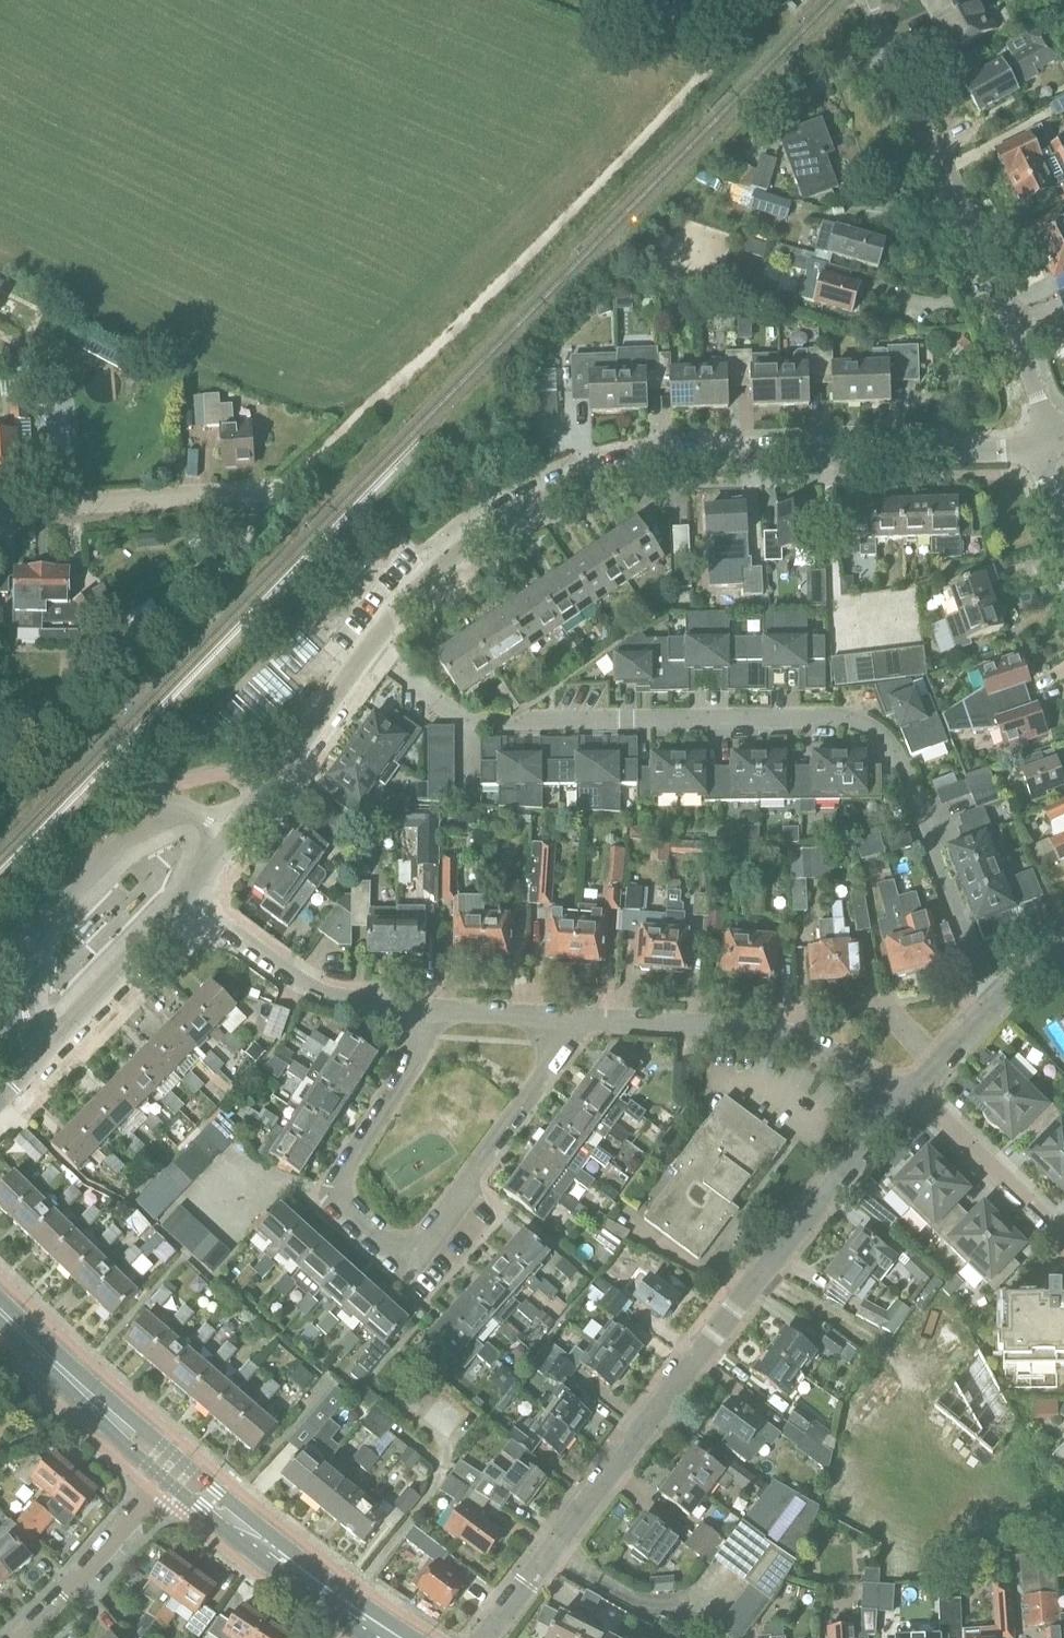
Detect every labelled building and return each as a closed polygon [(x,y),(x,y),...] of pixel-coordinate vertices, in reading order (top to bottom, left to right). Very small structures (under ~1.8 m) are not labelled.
[(979,2),(978,0),(923,0),(927,7),(932,5),(940,21),(979,2)] [(987,18),(979,2),(940,21),(947,37),(942,39),(949,53),(998,29),(991,16),(987,18)] [(1000,64),(964,83),(980,112),(1019,92),(1017,89),(1040,77),(1037,73),(1062,60),(1045,27),(1027,36),(1008,47),(1013,56),(1000,64)] [(1056,116),(1063,112),(1063,98),(1050,105),(1056,116)] [(782,137),(804,200),(839,188),(827,155),(832,153),(822,122),(782,137)] [(1047,148),(1038,130),(1042,128),(1041,127),(1025,134),(1027,138),(997,153),(1010,179),(1042,163),(1056,156),(1063,153),(1063,139),(1047,148)] [(733,180),(739,182),(768,190),(776,162),(762,158),(758,172),(751,170),(745,168),(733,180)] [(1055,190),(1042,163),(1010,179),(1023,206),(1055,190)] [(750,210),(787,221),(793,202),(755,192),(750,210)] [(1063,211),(1032,228),(1046,253),(1063,243),(1063,209),(1062,209),(1063,211)] [(774,242),(773,248),(830,266),(833,257),(878,270),(886,242),(824,224),(815,255),(774,242)] [(1046,253),(1052,265),(1049,266),(1056,279),(1063,275),(1063,243),(1046,253)] [(830,266),(773,248),(771,248),(767,261),(789,268),(788,269),(801,273),(794,297),(816,304),(852,314),(860,287),(848,284),(852,272),(830,266)] [(861,365),(863,404),(890,403),(889,376),(901,376),(901,383),(919,383),(918,347),(888,348),(888,352),(873,352),(873,365),(861,365)] [(781,368),(782,407),(809,406),(808,380),(822,380),(820,350),(806,351),(798,351),(794,355),(794,368),(781,368)] [(834,405),(863,404),(861,365),(833,366),(832,350),(820,350),(822,380),(833,379),(834,405)] [(705,409),(728,409),(727,383),(740,383),(739,353),(726,353),(726,359),(712,359),(713,371),(699,371),(700,410),(705,409)] [(752,408),(782,407),(781,368),(752,369),(752,353),(739,353),(740,383),(751,382),(752,408)] [(620,373),(618,373),(618,355),(572,357),(573,402),(591,402),(591,414),(621,413),(621,412),(620,373)] [(700,410),(699,371),(671,372),(670,355),(659,356),(660,386),(671,385),(672,385),(672,410),(700,410)] [(620,373),(621,412),(647,411),(646,386),(660,386),(659,356),(645,356),(645,359),(631,359),(631,373),(620,373)] [(533,416),(540,416),(558,415),(558,393),(535,394),(532,394),(533,416)] [(9,395),(9,396),(11,421),(25,420),(24,394),(9,395)] [(222,428),(225,467),(253,465),(250,425),(234,426),(233,405),(221,406),(220,395),(203,397),(206,429),(222,428)] [(193,413),(181,413),(181,428),(193,428),(193,413)] [(2,425),(0,425),(0,470),(17,470),(16,434),(2,435),(2,425)] [(902,502),(902,539),(902,546),(906,546),(906,539),(929,538),(930,538),(930,501),(902,502)] [(964,543),(959,543),(959,537),(958,501),(930,501),(930,538),(929,538),(930,545),(930,556),(939,555),(939,560),(960,559),(959,553),(964,553),(964,543)] [(902,502),(874,503),(876,557),(878,557),(878,540),(902,539),(902,502)] [(861,557),(876,557),(874,503),(845,504),(845,513),(839,514),(839,538),(846,537),(846,540),(860,540),(860,547),(861,547),(861,557)] [(810,505),(779,506),(779,534),(765,535),(766,562),(782,561),(781,550),(811,549),(810,505)] [(748,554),(745,506),(707,509),(709,537),(715,537),(716,548),(729,547),(730,570),(718,571),(719,586),(742,585),(743,597),(763,596),(762,569),(746,570),(745,555),(748,554)] [(608,595),(647,568),(644,563),(657,554),(638,526),(622,537),(620,533),(586,556),(589,560),(554,583),(551,579),(520,601),(522,605),(488,628),(485,624),(453,646),(456,650),(438,662),(456,690),(469,681),(473,686),(512,659),(509,655),(537,635),(541,640),(579,614),(576,610),(604,590),(608,595)] [(200,542),(196,535),(193,532),(189,536),(186,538),(192,547),(200,542)] [(163,533),(151,534),(151,537),(152,548),(165,547),(164,537),(163,533)] [(675,557),(677,589),(692,589),(691,556),(675,557)] [(994,602),(988,584),(994,582),(989,568),(974,573),(976,578),(943,589),(944,592),(951,590),(959,613),(959,614),(994,602)] [(43,570),(16,569),(14,631),(42,631),(42,624),(43,570)] [(43,570),(42,624),(86,624),(90,621),(105,613),(103,611),(93,593),(92,591),(74,602),(75,604),(68,604),(68,570),(43,570)] [(850,581),(850,578),(840,578),(841,597),(854,597),(854,581),(850,581)] [(646,620),(656,614),(641,592),(632,598),(646,620)] [(808,608),(827,607),(826,594),(813,595),(807,595),(808,608)] [(126,640),(127,641),(165,616),(165,615),(163,616),(153,599),(154,599),(153,597),(115,622),(115,623),(116,623),(127,639),(126,640)] [(959,614),(959,613),(946,618),(957,649),(971,644),(969,640),(1003,629),(994,602),(959,614)] [(764,639),(747,639),(748,692),(767,691),(767,669),(786,669),(786,612),(764,613),(764,639)] [(786,612),(786,669),(806,669),(806,691),(826,691),(826,638),(808,639),(808,612),(786,612)] [(686,640),(670,640),(670,692),(690,692),(689,670),(709,670),(708,613),(686,614),(686,640)] [(730,613),(708,613),(709,670),(728,670),(728,692),(748,692),(747,639),(730,639),(730,613)] [(79,631),(64,631),(64,646),(79,646),(79,631)] [(670,692),(670,640),(647,640),(641,632),(607,656),(616,670),(617,684),(637,684),(637,689),(651,689),(651,692),(670,692)] [(910,649),(914,677),(928,675),(924,647),(910,649)] [(910,649),(897,650),(901,679),(914,677),(910,649)] [(897,650),(884,652),(888,680),(901,679),(897,650)] [(888,680),(884,652),(871,654),(875,682),(888,680)] [(871,654),(857,655),(861,684),(875,682),(871,654)] [(861,684),(857,655),(845,657),(849,685),(861,684)] [(967,717),(1026,697),(1021,684),(1029,681),(1027,675),(1025,675),(1023,669),(1026,667),(1022,659),(1022,660),(1020,656),(1000,663),(998,659),(985,666),(986,668),(979,670),(985,687),(962,702),(967,717)] [(849,685),(845,657),(832,659),(836,687),(849,685)] [(912,680),(875,686),(887,716),(895,713),(912,757),(949,743),(930,695),(919,699),(912,680)] [(1030,710),(1026,697),(967,717),(972,732),(999,730),(1005,747),(1047,733),(1045,729),(1046,729),(1044,720),(1041,721),(1039,715),(1040,714),(1038,708),(1030,710)] [(946,724),(957,720),(953,708),(943,715),(946,724)] [(375,715),(360,737),(398,764),(422,731),(397,713),(389,724),(375,715)] [(957,720),(946,724),(950,733),(961,733),(957,720)] [(429,743),(455,743),(455,728),(429,728),(429,743)] [(360,737),(344,758),(378,782),(393,761),(398,765),(398,764),(360,737)] [(579,739),(560,740),(560,787),(577,787),(577,812),(599,813),(599,760),(579,760),(579,739)] [(618,760),(599,760),(599,813),(621,813),(621,786),(638,786),(638,803),(639,803),(638,772),(638,739),(618,739),(618,760)] [(521,809),(521,761),(502,761),(501,740),(481,740),(482,788),(499,787),(500,808),(521,809)] [(540,761),(521,761),(521,809),(543,810),(543,787),(560,787),(560,740),(540,740),(540,761)] [(455,758),(455,743),(429,743),(429,758),(455,758)] [(1020,763),(1020,775),(1024,775),(1033,802),(1063,791),(1063,765),(1059,768),(1056,762),(1054,762),(1050,752),(1020,763)] [(841,801),(841,753),(813,754),(814,770),(800,770),(800,801),(841,801)] [(868,753),(841,753),(841,801),(882,800),(882,769),(868,769),(868,753)] [(760,802),(760,754),(733,755),(733,771),(720,771),(720,802),(760,802)] [(787,754),(760,754),(760,802),(800,801),(800,770),(787,770),(787,754)] [(680,796),(680,755),(653,755),(653,771),(638,772),(639,803),(654,803),(654,797),(680,796)] [(720,802),(720,771),(707,771),(707,755),(680,755),(680,796),(705,796),(705,802),(720,802)] [(378,782),(344,758),(328,780),(342,789),(333,801),(359,819),(368,806),(363,803),(378,782)] [(455,774),(455,758),(429,758),(429,774),(455,774)] [(972,796),(996,786),(991,772),(966,781),(972,796)] [(455,789),(455,774),(429,774),(429,784),(429,789),(455,789)] [(937,793),(954,786),(958,784),(954,775),(933,783),(937,793)] [(429,789),(429,784),(419,784),(419,802),(429,803),(429,789)] [(1002,800),(996,786),(972,796),(978,810),(984,807),(1002,800)] [(455,804),(455,789),(429,789),(429,803),(455,804)] [(1063,817),(1063,803),(1045,812),(1050,824),(1063,817)] [(328,804),(301,841),(294,836),(276,860),(317,890),(323,882),(323,881),(324,879),(325,877),(325,875),(323,873),(316,868),(324,858),(322,856),(328,849),(321,843),(331,829),(353,845),(353,828),(328,804)] [(959,817),(963,827),(959,829),(964,842),(948,848),(958,873),(997,859),(987,834),(993,832),(988,818),(984,807),(978,810),(959,817)] [(406,829),(419,829),(418,868),(439,868),(440,812),(406,812),(406,829)] [(479,826),(479,812),(456,812),(456,826),(479,826)] [(734,828),(721,828),(721,843),(734,843),(734,828)] [(895,833),(885,836),(890,854),(912,848),(907,829),(895,833)] [(1061,835),(1049,841),(1050,842),(1054,852),(1058,861),(1059,860),(1060,861),(1060,863),(1063,861),(1063,841),(1061,835)] [(858,844),(861,858),(886,852),(882,838),(858,844)] [(828,840),(791,846),(791,851),(794,912),(808,912),(806,880),(830,879),(829,849),(828,840)] [(713,843),(672,841),(672,854),(713,856),(713,843)] [(1050,842),(1045,845),(1043,842),(1029,849),(1035,861),(1054,852),(1050,842)] [(531,885),(530,903),(530,905),(554,906),(556,844),(533,843),(531,885)] [(611,850),(608,884),(624,885),(627,851),(611,850)] [(397,854),(388,854),(388,864),(397,864),(397,854)] [(457,902),(457,857),(442,857),(441,901),(457,902)] [(997,859),(958,873),(968,898),(1006,882),(997,859)] [(317,890),(276,860),(255,889),(265,896),(268,899),(261,908),(288,928),(317,890)] [(424,892),(430,896),(438,901),(439,868),(424,868),(424,892)] [(1006,882),(968,898),(985,941),(1008,932),(1001,914),(1043,897),(1033,871),(1006,882)] [(689,972),(690,955),(702,945),(694,936),(695,931),(690,931),(685,925),(686,914),(684,913),(685,905),(681,902),(682,892),(682,884),(680,884),(681,881),(670,881),(670,884),(668,883),(668,891),(667,898),(667,910),(666,915),(665,933),(666,933),(664,970),(669,970),(672,976),(681,977),(685,972),(689,972)] [(902,910),(899,898),(894,881),(883,884),(897,939),(885,943),(894,976),(919,969),(903,909),(902,910)] [(350,915),(350,923),(369,923),(368,954),(398,955),(399,908),(398,908),(398,910),(371,909),(371,883),(351,883),(350,896),(350,915)] [(530,903),(531,885),(510,884),(509,903),(530,903)] [(641,912),(643,889),(628,888),(626,911),(641,912)] [(620,891),(607,890),(606,890),(605,910),(621,910),(622,892),(620,892),(620,891)] [(851,894),(857,932),(871,930),(865,892),(851,894)] [(764,895),(747,893),(745,915),(762,917),(764,895)] [(903,909),(919,969),(945,962),(936,928),(925,931),(915,893),(899,898),(902,910),(903,909)] [(350,915),(350,896),(343,896),(337,905),(350,915)] [(1063,921),(1063,908),(1059,898),(1052,901),(1062,922),(1063,921)] [(457,899),(457,914),(456,913),(455,956),(467,956),(467,960),(483,961),(483,914),(484,899),(457,899)] [(861,943),(850,944),(849,930),(844,930),(842,902),(831,903),(833,921),(838,980),(864,978),(861,943)] [(350,915),(337,905),(318,931),(341,948),(350,948),(350,923),(350,915)] [(579,907),(578,914),(575,966),(590,967),(590,962),(602,963),(606,914),(596,913),(596,909),(579,907)] [(425,909),(399,908),(398,955),(425,956),(425,924),(424,924),(425,909)] [(640,912),(626,911),(623,910),(621,931),(638,932),(636,968),(639,968),(642,974),(651,974),(655,969),(664,970),(666,933),(665,933),(666,915),(640,913),(640,912)] [(575,966),(578,920),(563,918),(563,913),(551,912),(547,959),(558,960),(558,965),(575,966)] [(723,937),(725,914),(709,913),(708,936),(723,937)] [(483,914),(483,961),(499,961),(499,957),(510,957),(511,915),(483,914)] [(838,980),(833,921),(819,922),(821,947),(809,948),(812,982),(838,980)] [(750,975),(752,938),(725,936),(722,973),(728,973),(731,979),(739,979),(743,974),(750,975)] [(752,938),(750,975),(758,975),(761,981),(770,982),(774,977),(776,977),(778,940),(752,938)] [(192,1002),(218,1027),(238,1007),(212,981),(192,1002)] [(192,1002),(172,1022),(198,1048),(218,1027),(192,1002)] [(280,1038),(289,1011),(275,1006),(266,1034),(280,1038)] [(172,1022),(152,1043),(178,1068),(198,1048),(172,1022)] [(340,1046),(329,1039),(315,1031),(308,1042),(364,1077),(378,1055),(347,1035),(340,1046)] [(232,1032),(227,1036),(222,1041),(235,1054),(244,1044),(232,1032)] [(317,1058),(308,1072),(294,1062),(291,1068),(288,1073),(302,1081),(306,1075),(317,1082),(348,1102),(364,1077),(308,1042),(303,1049),(317,1058)] [(152,1043),(132,1063),(158,1089),(167,1079),(178,1089),(184,1083),(182,1082),(187,1078),(178,1069),(178,1068),(152,1043)] [(266,1053),(255,1043),(246,1054),(256,1063),(266,1053)] [(994,1057),(986,1050),(977,1059),(985,1067),(994,1057)] [(226,1066),(212,1052),(202,1062),(216,1075),(226,1066)] [(606,1053),(588,1077),(617,1099),(643,1064),(628,1053),(620,1064),(606,1053)] [(1019,1056),(1011,1064),(1002,1055),(983,1074),(992,1083),(974,1101),(984,1110),(984,1114),(985,1118),(987,1121),(989,1123),(989,1124),(1030,1083),(1038,1074),(1019,1056)] [(289,1066),(274,1058),(263,1070),(279,1080),(289,1066)] [(158,1089),(132,1063),(112,1084),(138,1109),(158,1089)] [(206,1086),(192,1072),(187,1078),(182,1082),(184,1083),(196,1096),(206,1086)] [(628,1107),(617,1099),(588,1077),(571,1100),(601,1122),(611,1129),(625,1111),(625,1112),(639,1122),(647,1112),(632,1101),(628,1107)] [(348,1102),(317,1082),(302,1105),(333,1125),(348,1102)] [(1030,1083),(989,1124),(990,1125),(993,1127),(996,1129),(999,1130),(1004,1130),(1013,1139),(1030,1121),(1039,1130),(1058,1110),(1030,1083)] [(112,1084),(92,1104),(118,1130),(138,1109),(112,1084)] [(172,1093),(163,1103),(177,1116),(186,1106),(172,1093)] [(679,1174),(646,1219),(699,1260),(731,1218),(724,1213),(749,1181),(750,1181),(768,1158),(773,1163),(787,1144),(726,1098),(713,1115),(673,1170),(679,1174)] [(571,1100),(554,1123),(584,1145),(594,1131),(605,1140),(608,1136),(622,1146),(630,1136),(615,1124),(611,1129),(611,1130),(600,1122),(601,1122),(571,1100)] [(118,1130),(92,1104),(72,1125),(98,1150),(118,1130)] [(257,1120),(260,1115),(241,1104),(238,1109),(257,1120)] [(333,1125),(302,1105),(286,1129),(318,1149),(333,1125)] [(257,1120),(257,1121),(272,1130),(279,1118),(264,1109),(260,1115),(257,1120)] [(1039,1130),(1048,1138),(1031,1156),(1040,1165),(1040,1169),(1041,1173),(1043,1176),(1045,1178),(1045,1179),(1046,1179),(1063,1161),(1063,1127),(1062,1125),(1063,1123),(1063,1116),(1058,1110),(1039,1130)] [(165,1125),(152,1113),(143,1123),(156,1135),(165,1125)] [(214,1123),(233,1141),(240,1134),(221,1116),(214,1123)] [(233,1141),(214,1123),(204,1133),(224,1151),(233,1141)] [(581,1170),(587,1162),(588,1163),(591,1158),(606,1169),(613,1158),(598,1147),(594,1152),(584,1145),(554,1123),(538,1146),(567,1168),(577,1175),(581,1170)] [(98,1150),(72,1125),(52,1145),(78,1171),(98,1150)] [(318,1149),(286,1129),(270,1154),(302,1175),(318,1149)] [(27,1131),(17,1141),(37,1161),(47,1151),(27,1131)] [(204,1133),(195,1142),(214,1161),(224,1151),(204,1133)] [(133,1134),(123,1143),(137,1156),(146,1147),(133,1134)] [(214,1161),(195,1142),(186,1152),(205,1171),(214,1161)] [(538,1146),(521,1168),(551,1190),(567,1168),(538,1146)] [(186,1152),(176,1162),(195,1181),(205,1171),(186,1152)] [(113,1153),(102,1166),(115,1178),(126,1167),(113,1153)] [(911,1209),(952,1168),(951,1167),(951,1168),(948,1165),(945,1164),(942,1163),(937,1162),(928,1153),(911,1172),(902,1163),(878,1187),(888,1196),(893,1191),(911,1209)] [(1046,1179),(1046,1180),(1047,1180),(1049,1182),(1052,1183),(1056,1184),(1060,1185),(1063,1189),(1063,1161),(1046,1179)] [(176,1162),(166,1172),(186,1190),(195,1181),(176,1162)] [(62,1176),(60,1174),(53,1166),(39,1180),(48,1190),(62,1176)] [(551,1190),(521,1168),(504,1192),(544,1221),(557,1204),(572,1214),(579,1204),(565,1192),(561,1198),(551,1190)] [(952,1168),(911,1209),(939,1237),(958,1218),(949,1209),(967,1191),(957,1182),(957,1178),(956,1175),(954,1171),(952,1169),(952,1168)] [(581,1170),(577,1175),(573,1180),(588,1192),(596,1181),(581,1170)] [(186,1190),(166,1172),(138,1201),(157,1220),(186,1190)] [(36,1193),(16,1173),(0,1189),(0,1209),(11,1219),(36,1193)] [(73,1187),(59,1200),(69,1210),(82,1196),(73,1187)] [(31,1239),(57,1213),(36,1193),(11,1219),(31,1239)] [(279,1251),(304,1223),(283,1204),(258,1232),(279,1251)] [(172,1235),(190,1214),(180,1205),(162,1226),(172,1235)] [(80,1220),(89,1230),(102,1216),(93,1207),(80,1220)] [(967,1226),(958,1218),(939,1237),(967,1264),(1008,1223),(1007,1222),(1007,1223),(1004,1220),(1001,1219),(998,1218),(994,1217),(984,1208),(967,1226)] [(152,1227),(138,1212),(127,1223),(140,1238),(152,1227)] [(52,1259),(77,1233),(57,1213),(31,1239),(52,1259)] [(897,1221),(888,1213),(881,1223),(890,1230),(897,1221)] [(201,1223),(190,1214),(172,1235),(183,1244),(201,1223)] [(603,1230),(611,1233),(616,1224),(608,1220),(603,1230)] [(211,1232),(201,1223),(183,1244),(193,1252),(211,1232)] [(325,1242),(304,1223),(279,1251),(300,1269),(300,1270),(325,1242)] [(1008,1223),(967,1264),(996,1292),(1014,1273),(1005,1264),(1023,1246),(1014,1237),(1013,1233),(1012,1229),(1010,1226),(1008,1224),(1008,1223)] [(93,1299),(118,1273),(107,1262),(114,1254),(110,1250),(123,1236),(113,1226),(99,1240),(105,1245),(98,1253),(72,1279),(93,1299)] [(525,1229),(506,1250),(533,1275),(552,1253),(525,1229)] [(844,1254),(870,1274),(871,1272),(881,1280),(898,1257),(889,1249),(863,1229),(844,1254)] [(624,1245),(603,1230),(596,1239),(617,1255),(624,1245)] [(221,1241),(211,1232),(193,1252),(203,1261),(221,1241)] [(77,1233),(52,1259),(72,1279),(98,1253),(77,1233)] [(120,1260),(126,1265),(130,1269),(143,1256),(147,1259),(165,1241),(158,1234),(140,1251),(134,1245),(120,1260)] [(231,1250),(221,1241),(203,1261),(213,1271),(231,1250)] [(346,1261),(325,1242),(300,1270),(300,1269),(291,1279),(296,1283),(308,1294),(295,1308),(305,1316),(318,1302),(313,1298),(322,1289),(346,1261)] [(506,1250),(487,1271),(514,1296),(524,1285),(529,1289),(528,1290),(533,1294),(537,1290),(550,1302),(559,1292),(545,1279),(541,1284),(532,1276),(533,1275),(506,1250)] [(870,1274),(844,1254),(828,1275),(854,1295),(870,1274)] [(912,1300),(924,1309),(946,1282),(934,1272),(935,1270),(917,1255),(907,1268),(926,1282),(912,1300)] [(267,1256),(254,1271),(264,1279),(276,1265),(267,1256)] [(564,1259),(555,1268),(569,1281),(578,1272),(564,1259)] [(367,1280),(346,1261),(322,1289),(343,1308),(367,1280)] [(118,1273),(93,1299),(113,1319),(139,1293),(129,1283),(136,1275),(130,1269),(126,1265),(118,1273)] [(514,1296),(487,1271),(468,1292),(495,1317),(514,1296)] [(296,1283),(291,1279),(287,1275),(274,1289),(284,1297),(296,1283)] [(599,1277),(592,1287),(604,1296),(613,1303),(621,1309),(628,1300),(599,1277)] [(669,1278),(663,1286),(651,1277),(635,1298),(662,1319),(684,1290),(669,1278)] [(367,1280),(343,1308),(364,1327),(388,1299),(367,1280)] [(151,1302),(161,1310),(174,1295),(164,1286),(151,1302)] [(1003,1297),(1005,1393),(1063,1392),(1063,1308),(1062,1287),(1050,1288),(1051,1308),(1046,1308),(1045,1297),(1003,1297)] [(468,1292),(448,1314),(475,1338),(495,1317),(468,1292)] [(388,1299),(364,1327),(385,1346),(410,1319),(388,1299)] [(526,1301),(518,1310),(532,1323),(536,1318),(540,1313),(526,1301)] [(865,1301),(857,1316),(881,1328),(888,1314),(865,1301)] [(613,1303),(607,1311),(608,1312),(615,1317),(621,1309),(613,1303)] [(173,1320),(183,1329),(196,1314),(185,1305),(173,1320)] [(145,1360),(169,1331),(145,1311),(121,1340),(145,1360)] [(540,1313),(536,1318),(543,1323),(549,1317),(542,1311),(540,1313)] [(330,1314),(318,1328),(327,1336),(339,1322),(330,1314)] [(468,1367),(478,1356),(480,1354),(495,1366),(503,1356),(489,1343),(484,1348),(475,1339),(475,1338),(448,1314),(429,1335),(456,1360),(455,1361),(459,1365),(465,1370),(468,1367)] [(507,1322),(499,1331),(512,1344),(521,1334),(507,1322)] [(643,1346),(611,1322),(596,1343),(627,1367),(643,1346)] [(194,1339),(204,1348),(217,1332),(207,1324),(194,1339)] [(312,1326),(301,1338),(309,1345),(320,1333),(312,1326)] [(787,1328),(770,1350),(799,1372),(808,1360),(810,1361),(821,1347),(810,1339),(807,1343),(787,1328)] [(190,1350),(169,1331),(145,1360),(166,1378),(190,1350)] [(821,1345),(848,1365),(858,1352),(830,1332),(821,1345)] [(338,1347),(348,1355),(360,1341),(350,1333),(338,1347)] [(596,1343),(586,1356),(576,1348),(570,1357),(550,1342),(540,1355),(570,1377),(581,1363),(612,1386),(627,1367),(596,1343)] [(216,1358),(226,1366),(238,1351),(228,1343),(216,1358)] [(440,1357),(428,1346),(419,1355),(418,1356),(431,1367),(440,1357)] [(212,1369),(190,1350),(166,1378),(188,1397),(212,1369)] [(799,1372),(770,1350),(754,1371),(788,1397),(796,1387),(791,1383),(799,1372)] [(570,1377),(540,1355),(530,1368),(559,1390),(544,1410),(576,1434),(591,1415),(579,1405),(587,1395),(568,1380),(570,1377)] [(854,1377),(862,1381),(873,1364),(865,1359),(854,1377)] [(237,1376),(247,1385),(260,1370),(250,1361),(237,1376)] [(212,1369),(188,1397),(210,1416),(234,1387),(212,1369)] [(258,1395),(269,1403),(281,1388),(271,1379),(258,1395)] [(330,1420),(349,1397),(336,1386),(306,1422),(308,1423),(291,1444),(302,1453),(283,1477),(303,1494),(326,1466),(333,1458),(341,1449),(332,1441),(341,1429),(330,1420)] [(234,1387),(210,1416),(231,1434),(256,1406),(234,1387)] [(381,1398),(367,1388),(357,1400),(370,1411),(381,1398)] [(776,1433),(769,1427),(732,1400),(714,1424),(729,1435),(722,1444),(751,1466),(769,1442),(776,1433)] [(256,1406),(231,1434),(254,1454),(279,1426),(256,1406)] [(386,1436),(389,1432),(397,1422),(376,1406),(361,1426),(372,1435),(352,1460),(360,1466),(385,1436),(386,1436)] [(822,1445),(829,1436),(831,1433),(798,1407),(789,1419),(790,1420),(822,1445)] [(544,1410),(534,1423),(531,1421),(526,1422),(525,1424),(522,1422),(521,1423),(520,1423),(509,1438),(532,1454),(543,1440),(561,1454),(576,1434),(544,1410)] [(788,1423),(789,1424),(780,1434),(797,1447),(796,1448),(832,1475),(835,1456),(822,1445),(790,1420),(788,1423)] [(393,1442),(386,1436),(385,1436),(360,1466),(368,1473),(393,1442)] [(1054,1457),(1063,1467),(1063,1446),(1054,1457)] [(422,1458),(411,1449),(402,1460),(413,1469),(422,1458)] [(679,1473),(707,1494),(716,1481),(726,1488),(733,1479),(754,1496),(762,1485),(731,1461),(723,1471),(696,1450),(679,1473)] [(77,1473),(55,1455),(47,1465),(38,1457),(20,1478),(30,1486),(35,1481),(55,1499),(77,1473)] [(512,1495),(522,1503),(527,1507),(530,1503),(547,1481),(528,1466),(528,1465),(522,1460),(509,1477),(492,1463),(484,1473),(483,1476),(461,1462),(453,1474),(476,1491),(490,1500),(493,1502),(503,1509),(512,1495)] [(326,1466),(303,1494),(323,1510),(346,1483),(326,1466)] [(36,1521),(27,1513),(19,1523),(38,1540),(56,1520),(67,1529),(99,1493),(77,1473),(55,1499),(46,1509),(36,1521)] [(707,1494),(679,1473),(662,1495),(690,1516),(707,1494)] [(490,1500),(476,1491),(453,1474),(441,1491),(463,1505),(463,1504),(465,1505),(479,1516),(490,1500)] [(750,1583),(771,1598),(772,1596),(806,1544),(818,1504),(771,1479),(743,1521),(741,1520),(718,1552),(714,1558),(750,1583)] [(346,1483),(323,1510),(343,1527),(371,1493),(360,1485),(356,1490),(346,1483)] [(409,1489),(395,1507),(405,1516),(406,1517),(422,1499),(409,1489)] [(371,1493),(343,1527),(365,1544),(387,1517),(377,1508),(383,1501),(373,1492),(372,1494),(371,1493)] [(37,1502),(27,1513),(36,1521),(46,1509),(37,1502)] [(479,1516),(465,1505),(463,1504),(463,1505),(444,1529),(457,1539),(459,1536),(485,1556),(502,1534),(479,1516)] [(669,1556),(680,1542),(646,1516),(625,1544),(634,1550),(630,1555),(642,1564),(642,1563),(647,1566),(657,1573),(669,1556)] [(14,1579),(35,1561),(27,1551),(35,1539),(37,1541),(38,1540),(19,1523),(17,1525),(13,1522),(0,1533),(0,1563),(14,1579)] [(701,1524),(694,1534),(714,1549),(721,1539),(701,1524)] [(714,1549),(694,1534),(687,1544),(711,1562),(714,1558),(718,1552),(714,1549)] [(195,1571),(172,1555),(152,1582),(175,1598),(195,1571)] [(1021,1561),(1026,1625),(1026,1627),(1048,1626),(1049,1637),(1061,1637),(1060,1616),(1060,1614),(1057,1559),(1056,1559),(1021,1561)] [(456,1572),(440,1561),(419,1589),(447,1610),(464,1587),(452,1578),(456,1572)] [(0,1563),(0,1591),(14,1579),(0,1563)] [(219,1588),(195,1571),(175,1598),(167,1609),(175,1615),(183,1604),(197,1614),(186,1629),(199,1637),(200,1637),(216,1616),(205,1608),(206,1605),(219,1588)] [(652,1579),(653,1590),(653,1594),(677,1592),(677,1586),(677,1577),(652,1579)] [(750,1583),(742,1595),(762,1610),(771,1598),(750,1583)] [(879,1586),(865,1585),(863,1609),(863,1611),(877,1612),(879,1586)] [(879,1586),(877,1612),(893,1613),(895,1587),(879,1586)] [(1012,1589),(997,1590),(1000,1631),(1015,1630),(1015,1626),(1012,1589)] [(581,1607),(593,1613),(600,1600),(588,1594),(581,1607)] [(762,1610),(742,1595),(734,1606),(754,1621),(762,1610)] [(961,1600),(939,1601),(939,1602),(941,1630),(945,1630),(945,1637),(939,1637),(962,1637),(961,1600)] [(167,1609),(159,1604),(157,1602),(148,1616),(157,1623),(167,1609)] [(725,1617),(746,1632),(754,1621),(734,1606),(725,1617)] [(268,1622),(246,1607),(227,1635),(231,1637),(257,1637),(268,1622)] [(167,1609),(157,1623),(167,1629),(176,1617),(175,1617),(176,1615),(175,1615),(167,1609)] [(854,1628),(851,1628),(850,1622),(833,1623),(833,1629),(830,1629),(830,1637),(869,1637),(876,1636),(877,1612),(863,1611),(863,1609),(861,1610),(862,1621),(862,1627),(854,1628)] [(588,1626),(561,1613),(548,1637),(582,1637),(588,1626)] [(725,1617),(717,1628),(730,1637),(742,1637),(746,1632),(725,1617)] [(268,1622),(257,1637),(292,1637),(268,1622)] [(772,1626),(773,1637),(786,1637),(784,1637),(783,1625),(772,1626)] [(582,1637),(611,1637),(588,1626),(582,1637)] [(772,1626),(764,1626),(765,1636),(758,1637),(773,1637),(772,1626)]
